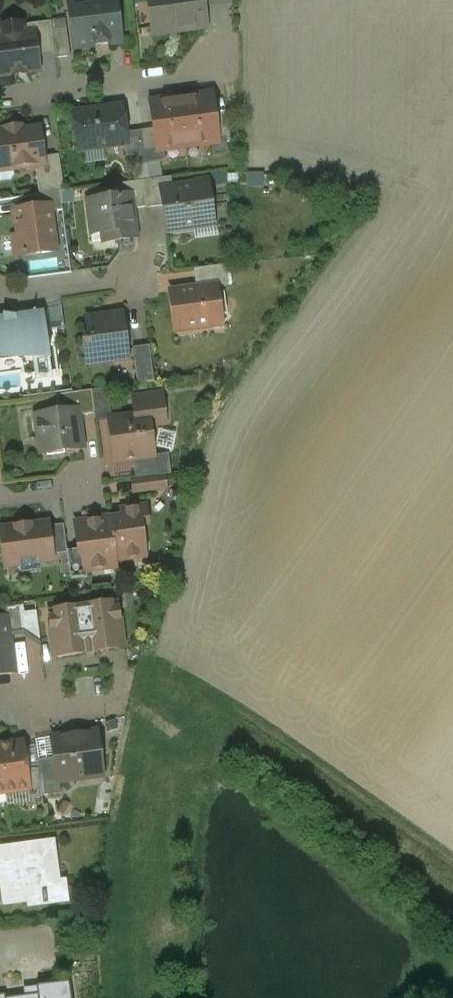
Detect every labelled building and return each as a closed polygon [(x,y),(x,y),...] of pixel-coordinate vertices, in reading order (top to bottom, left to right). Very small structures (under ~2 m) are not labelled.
[(95,6),(69,9),(74,47),(95,44),(95,46),(108,44),(108,43),(121,41),(116,0),(94,0),(95,6)] [(156,32),(185,28),(185,30),(207,27),(204,2),(203,0),(151,0),(156,32)] [(51,22),(22,26),(23,35),(34,34),(37,57),(55,55),(52,31),(51,22)] [(39,70),(37,57),(34,34),(23,35),(22,26),(22,24),(1,27),(3,38),(0,39),(0,75),(39,70)] [(67,29),(52,31),(55,55),(55,59),(70,57),(67,29)] [(212,95),(180,100),(186,146),(211,142),(218,142),(218,140),(212,95)] [(180,100),(151,104),(154,129),(157,150),(164,149),(186,146),(180,100)] [(121,108),(74,114),(79,151),(125,145),(126,144),(125,133),(121,108)] [(0,130),(0,167),(12,166),(13,170),(35,167),(45,165),(44,157),(42,145),(35,145),(34,129),(21,131),(21,127),(0,130)] [(154,129),(142,131),(147,164),(166,162),(164,149),(157,150),(154,129)] [(147,164),(142,131),(125,133),(126,144),(125,145),(128,168),(147,165),(147,164)] [(227,139),(218,140),(218,142),(211,142),(213,155),(226,153),(227,139)] [(59,155),(44,157),(45,165),(35,167),(39,195),(60,192),(64,192),(59,155)] [(171,178),(143,181),(147,208),(147,209),(163,207),(161,191),(173,189),(171,178)] [(143,181),(117,185),(119,197),(132,195),(134,209),(147,208),(143,181)] [(173,189),(161,191),(163,207),(166,231),(196,227),(196,225),(214,223),(208,185),(173,189)] [(39,195),(35,196),(36,208),(49,206),(50,213),(63,211),(60,192),(39,195)] [(119,197),(87,201),(91,234),(104,233),(105,242),(135,239),(131,210),(134,209),(132,195),(119,197)] [(29,213),(13,215),(15,227),(17,227),(18,234),(11,235),(14,257),(42,254),(41,249),(55,247),(50,213),(49,206),(36,208),(29,209),(29,213)] [(225,265),(193,270),(196,289),(216,287),(217,288),(228,286),(225,265)] [(196,289),(170,293),(175,330),(221,324),(217,288),(216,287),(196,289)] [(3,315),(4,321),(0,322),(0,354),(49,355),(44,316),(16,319),(16,317),(3,315)] [(122,315),(102,318),(98,323),(87,325),(89,339),(84,340),(87,363),(111,360),(110,354),(127,352),(122,315)] [(149,346),(133,349),(138,384),(154,382),(149,346)] [(92,391),(56,395),(58,412),(76,410),(77,417),(95,414),(92,391)] [(161,394),(134,397),(136,416),(110,419),(115,457),(133,455),(133,459),(154,456),(149,426),(165,424),(161,394)] [(58,412),(35,416),(41,455),(46,454),(47,457),(65,454),(64,451),(83,448),(80,425),(78,424),(77,417),(76,410),(58,412)] [(154,456),(133,459),(136,479),(166,475),(171,475),(169,454),(154,456)] [(136,479),(131,480),(133,495),(168,491),(166,475),(136,479)] [(122,517),(110,519),(117,567),(117,560),(139,557),(137,543),(143,542),(141,526),(148,525),(145,507),(121,511),(122,517)] [(110,519),(75,523),(79,549),(79,555),(82,554),(85,571),(86,571),(117,567),(110,519)] [(30,526),(30,525),(16,527),(0,529),(0,530),(5,566),(20,564),(21,573),(39,571),(38,562),(54,560),(53,555),(49,527),(49,523),(30,526)] [(63,525),(49,527),(53,555),(67,553),(67,551),(63,525)] [(79,549),(67,551),(67,553),(71,580),(87,578),(86,571),(85,571),(82,554),(79,555),(79,549)] [(35,602),(19,604),(23,635),(36,644),(37,650),(31,659),(33,680),(45,679),(35,602)] [(19,604),(2,606),(3,618),(7,617),(10,637),(23,635),(19,604)] [(110,604),(55,611),(56,618),(49,619),(53,649),(56,648),(57,656),(83,653),(85,653),(85,652),(93,651),(93,652),(95,652),(95,651),(120,648),(119,640),(122,639),(118,610),(111,611),(110,604)] [(0,618),(0,674),(14,673),(10,637),(7,617),(3,618),(0,618)] [(97,733),(52,738),(55,759),(58,782),(59,782),(79,779),(83,770),(101,768),(97,733)] [(12,746),(12,744),(0,745),(0,753),(5,793),(28,790),(29,790),(27,771),(23,744),(12,746)] [(55,759),(37,761),(39,770),(42,797),(60,794),(59,782),(58,782),(55,759)] [(39,770),(27,771),(29,790),(28,790),(30,807),(43,806),(42,797),(39,770)] [(0,850),(0,879),(2,879),(3,886),(0,886),(0,887),(0,889),(3,888),(5,904),(28,901),(27,897),(42,895),(43,905),(48,904),(48,903),(66,901),(64,882),(58,883),(55,863),(41,865),(38,845),(0,850)] [(9,997),(71,997),(69,982),(37,986),(38,994),(9,997)]
